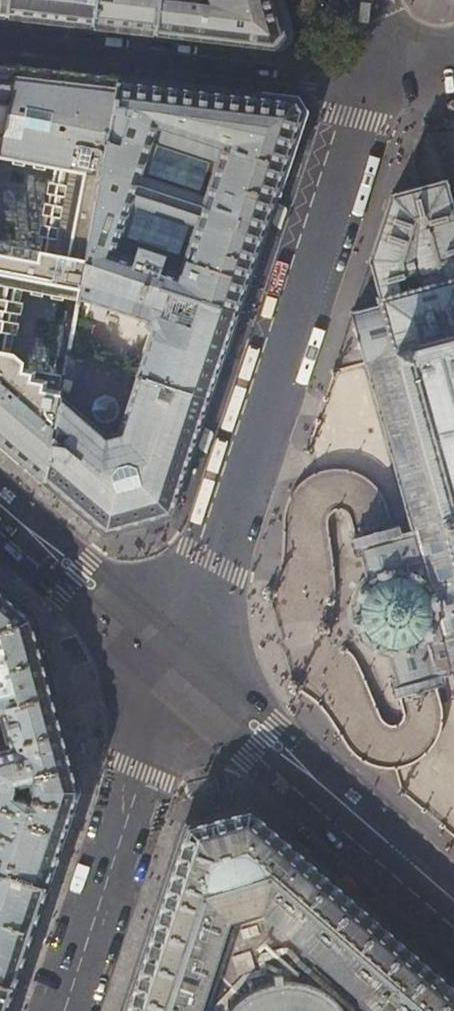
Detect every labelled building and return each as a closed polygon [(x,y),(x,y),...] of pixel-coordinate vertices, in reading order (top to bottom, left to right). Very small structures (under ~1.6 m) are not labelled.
[(167,35),(209,40),(272,47),(282,36),(280,31),(272,0),(0,0),(0,16),(167,35)] [(280,31),(294,27),(286,0),(272,0),(280,31)] [(15,67),(0,65),(0,143),(15,67)] [(15,67),(0,143),(0,158),(55,169),(39,251),(0,243),(0,442),(44,480),(63,376),(7,364),(22,288),(77,300),(84,262),(119,78),(60,72),(15,67)] [(212,89),(119,78),(84,262),(237,313),(266,226),(283,173),(303,112),(295,99),(212,89)] [(446,186),(448,186),(447,181),(393,196),(372,259),(382,291),(379,291),(381,298),(352,306),(367,360),(368,360),(416,530),(397,535),(395,528),(389,530),(388,528),(375,532),(359,537),(359,539),(353,541),(356,553),(360,552),(368,578),(365,579),(363,580),(357,588),(355,592),(352,599),(351,604),(350,608),(350,614),(351,619),(353,625),(355,630),(357,634),(360,638),(364,641),(367,644),(371,647),(374,649),(377,651),(380,652),(382,652),(385,652),(388,651),(395,677),(390,678),(394,691),(400,689),(401,692),(418,687),(431,683),(431,681),(438,679),(436,672),(453,667),(453,670),(453,214),(446,186)] [(222,360),(237,313),(84,262),(77,300),(74,317),(67,352),(209,399),(222,360)] [(59,358),(66,359),(67,352),(74,317),(67,315),(68,313),(65,313),(56,360),(58,360),(59,358)] [(190,457),(209,399),(67,352),(66,359),(63,376),(44,480),(74,507),(104,533),(171,515),(190,457)] [(0,588),(0,709),(53,694),(42,654),(32,616),(0,588)] [(53,694),(0,709),(0,721),(2,728),(7,744),(0,746),(0,874),(13,876),(47,888),(62,842),(79,789),(64,732),(59,717),(53,694)] [(417,951),(250,806),(215,815),(184,824),(165,879),(133,977),(122,1010),(199,1010),(229,920),(261,912),(376,1010),(453,1010),(453,983),(417,951)] [(0,874),(0,984),(13,989),(30,940),(47,888),(13,876),(0,874)] [(336,1010),(327,994),(306,982),(289,976),(274,976),(273,967),(262,969),(262,978),(255,981),(229,993),(216,1010),(337,1010),(336,1010)] [(13,989),(0,984),(0,1010),(6,1010),(13,989)]
